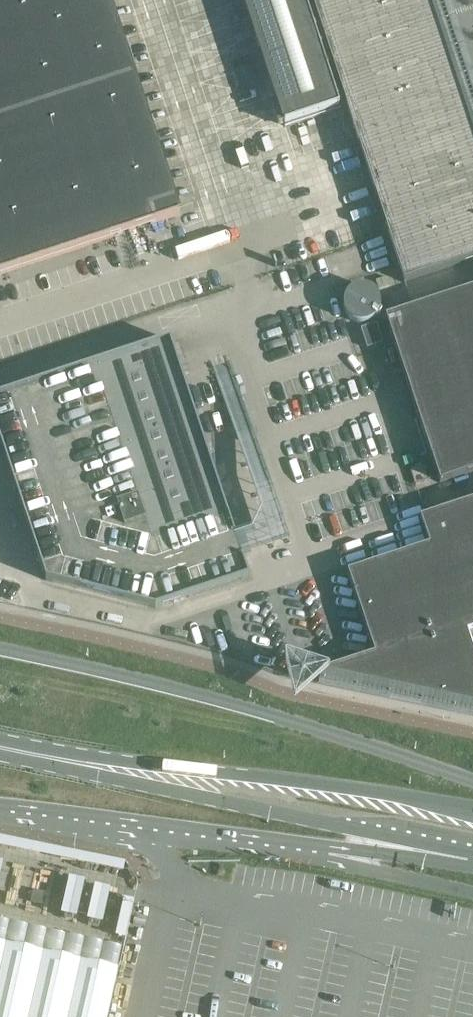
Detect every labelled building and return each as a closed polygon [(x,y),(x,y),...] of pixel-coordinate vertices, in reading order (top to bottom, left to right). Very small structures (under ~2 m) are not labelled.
[(180,216),(109,0),(0,0),(0,275),(180,216)] [(285,125),(340,107),(305,0),(244,0),(285,125)] [(404,282),(472,260),(472,119),(434,0),(311,0),(404,282)] [(358,288),(349,292),(344,300),(344,310),(348,318),(356,323),(366,323),(374,319),(379,311),(380,301),(375,293),(367,288),(358,288)] [(385,318),(440,483),(472,472),(472,289),(385,318)] [(361,329),(367,349),(383,344),(376,324),(361,329)] [(0,396),(0,443),(46,581),(155,609),(249,578),(170,340),(0,396)] [(410,470),(415,485),(428,481),(423,466),(410,470)] [(354,689),(382,680),(387,696),(414,687),(419,703),(447,694),(452,709),(472,702),(472,672),(459,629),(472,624),(472,501),(420,519),(429,546),(347,573),(374,655),(346,664),(354,689)] [(65,849),(64,857),(107,864),(108,856),(65,849)] [(80,914),(84,879),(71,877),(67,913),(80,914)] [(119,968),(124,945),(107,941),(80,935),(52,929),(27,924),(0,918),(0,942),(119,968)] [(119,968),(0,942),(0,1016),(108,1016),(119,968)]
